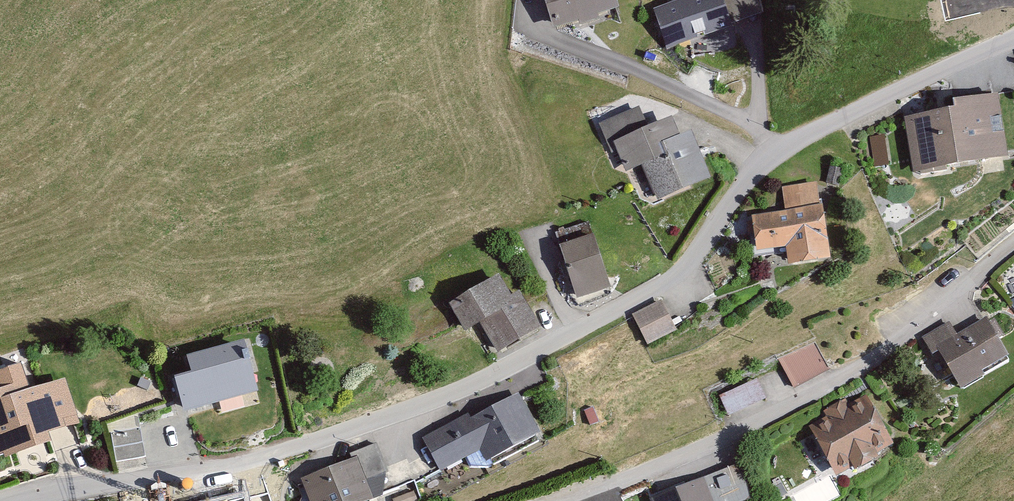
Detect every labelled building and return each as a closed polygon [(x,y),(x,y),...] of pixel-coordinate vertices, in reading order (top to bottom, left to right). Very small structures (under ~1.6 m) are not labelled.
[(608,0),(535,0),(543,22),(551,19),(555,31),(612,12),(608,0)] [(714,0),(682,0),(647,11),(661,52),(725,31),(714,0)] [(937,114),(895,120),(903,176),(996,162),(987,99),(936,106),(937,114)] [(677,138),(670,119),(649,127),(642,111),(603,126),(621,173),(639,166),(653,202),(708,180),(689,133),(677,138)] [(881,166),(878,136),(862,138),(865,167),(881,166)] [(827,263),(818,185),(785,189),(788,214),(753,218),(757,255),(787,252),(788,268),(827,263)] [(595,233),(564,241),(578,295),(610,286),(595,233)] [(509,292),(499,274),(446,302),(461,328),(478,319),(494,349),(538,326),(518,288),(509,292)] [(679,332),(665,301),(636,314),(650,345),(679,332)] [(963,330),(957,318),(928,333),(939,354),(946,351),(964,386),(986,375),(983,369),(1011,354),(990,316),(963,330)] [(242,342),(191,355),(195,372),(178,376),(186,406),(254,388),(242,342)] [(819,371),(806,344),(773,360),(785,387),(819,371)] [(26,378),(0,386),(0,452),(1,452),(2,456),(48,441),(45,432),(52,430),(59,452),(88,442),(66,378),(30,390),(26,378)] [(754,402),(746,382),(712,397),(721,417),(754,402)] [(538,433),(518,393),(475,415),(472,409),(417,437),(435,471),(474,451),(480,462),(538,433)] [(891,446),(866,395),(852,402),(849,397),(824,410),(827,416),(808,425),(833,475),(848,468),(850,471),(872,461),(870,456),(891,446)] [(587,423),(581,408),(571,412),(577,427),(587,423)] [(142,453),(139,430),(114,434),(117,457),(142,453)] [(351,459),(299,478),(307,500),(369,500),(363,483),(388,473),(377,445),(349,455),(351,459)] [(741,462),(653,496),(655,500),(736,500),(750,496),(741,462)] [(206,500),(249,500),(246,491),(206,500)]
